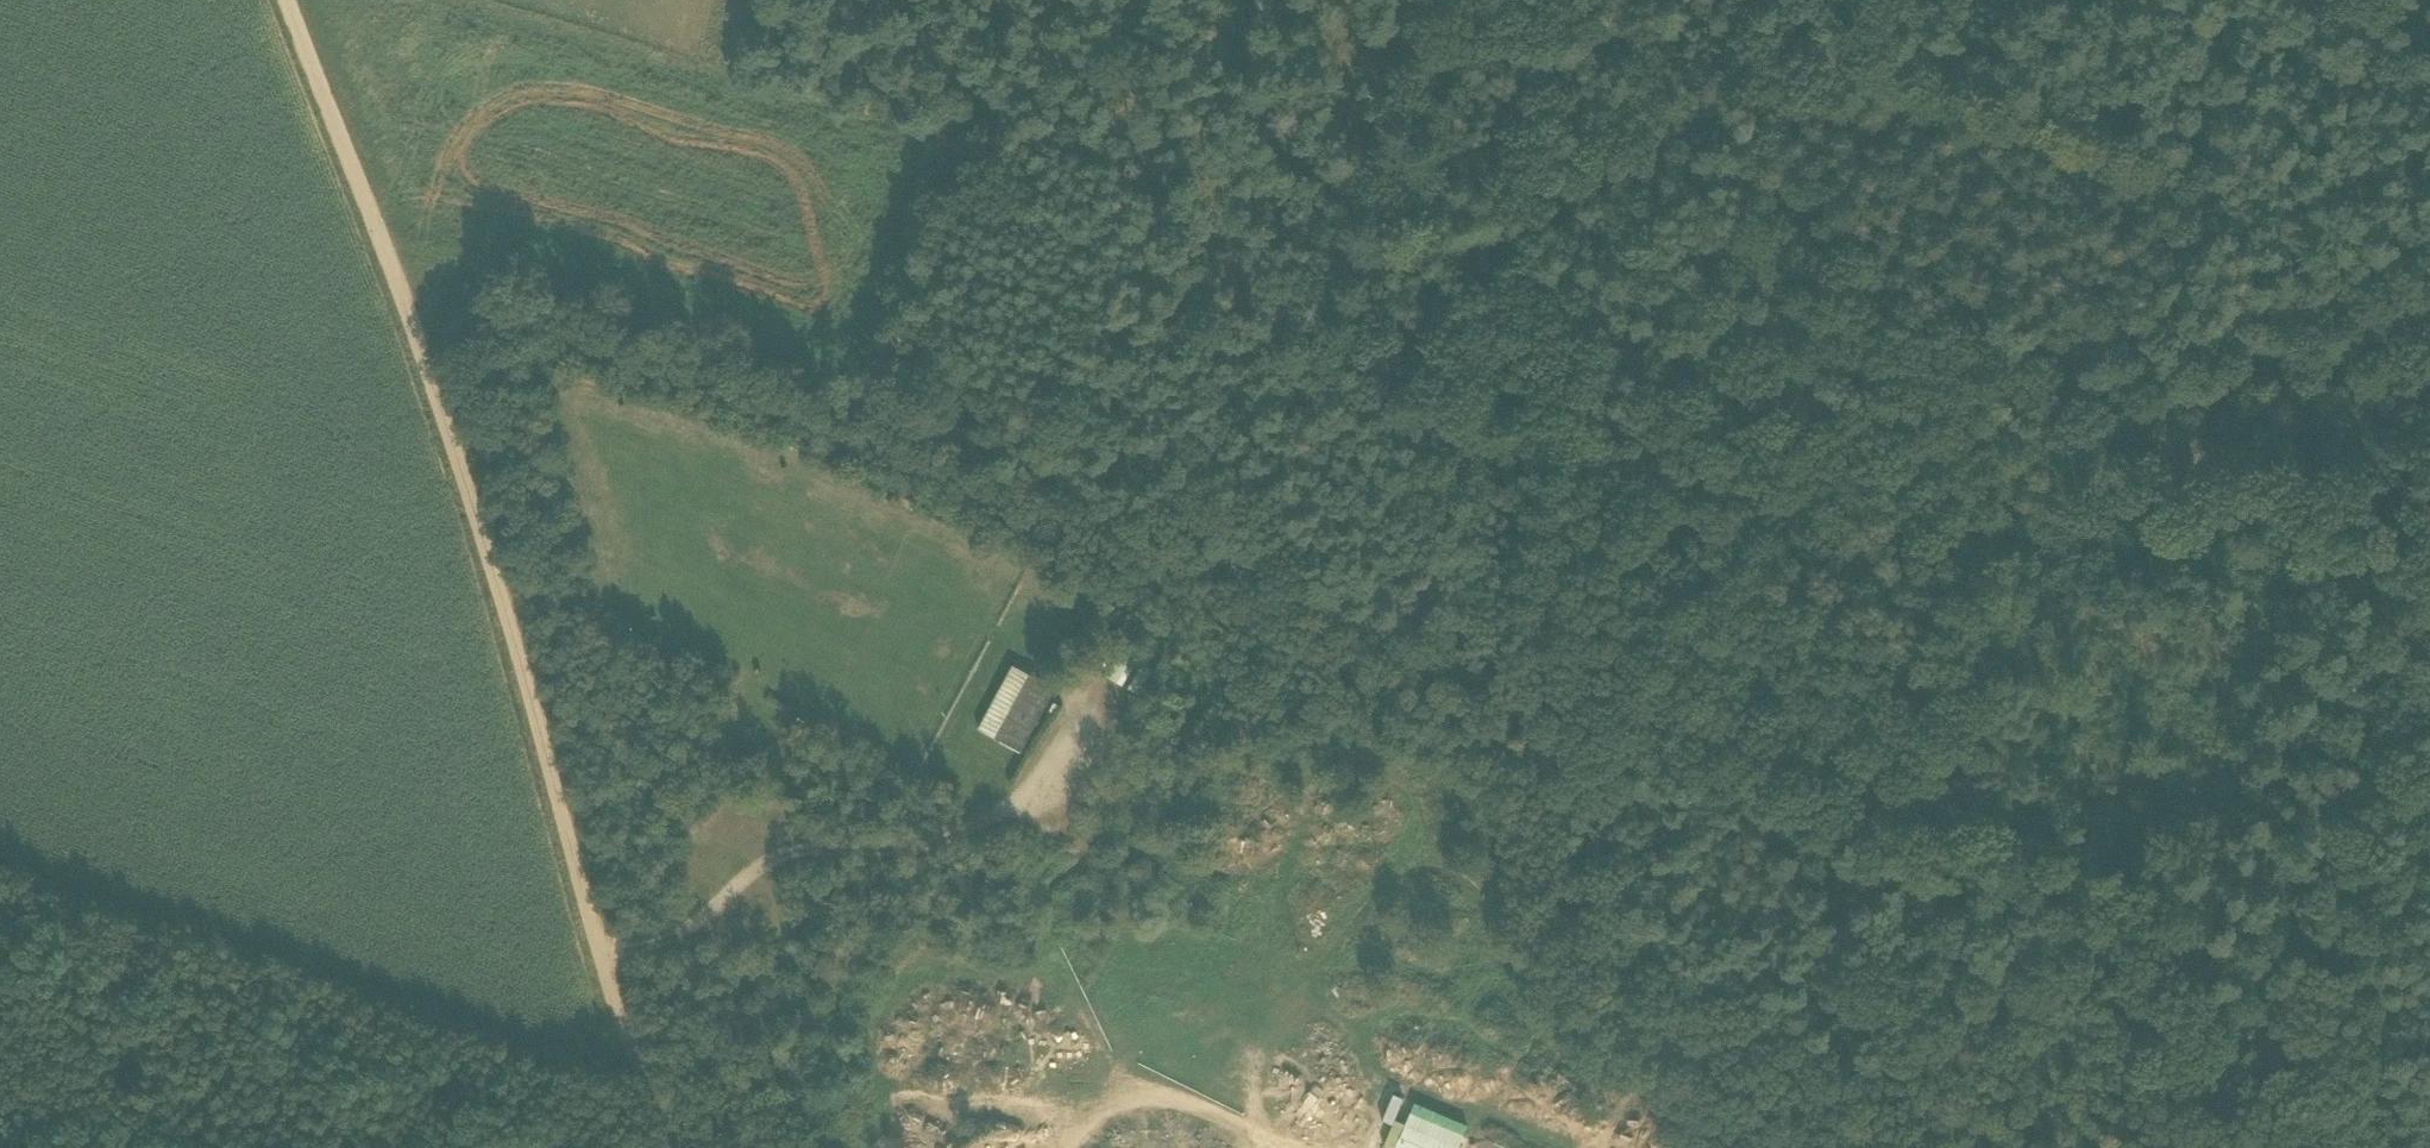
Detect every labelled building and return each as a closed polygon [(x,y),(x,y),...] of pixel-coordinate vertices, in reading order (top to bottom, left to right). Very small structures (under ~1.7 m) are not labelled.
[(1021,751),(1035,727),(1057,687),(1014,664),(979,728),(1021,751)] [(1469,1123),(1415,1101),(1395,1147),(1459,1147),(1469,1123)]
